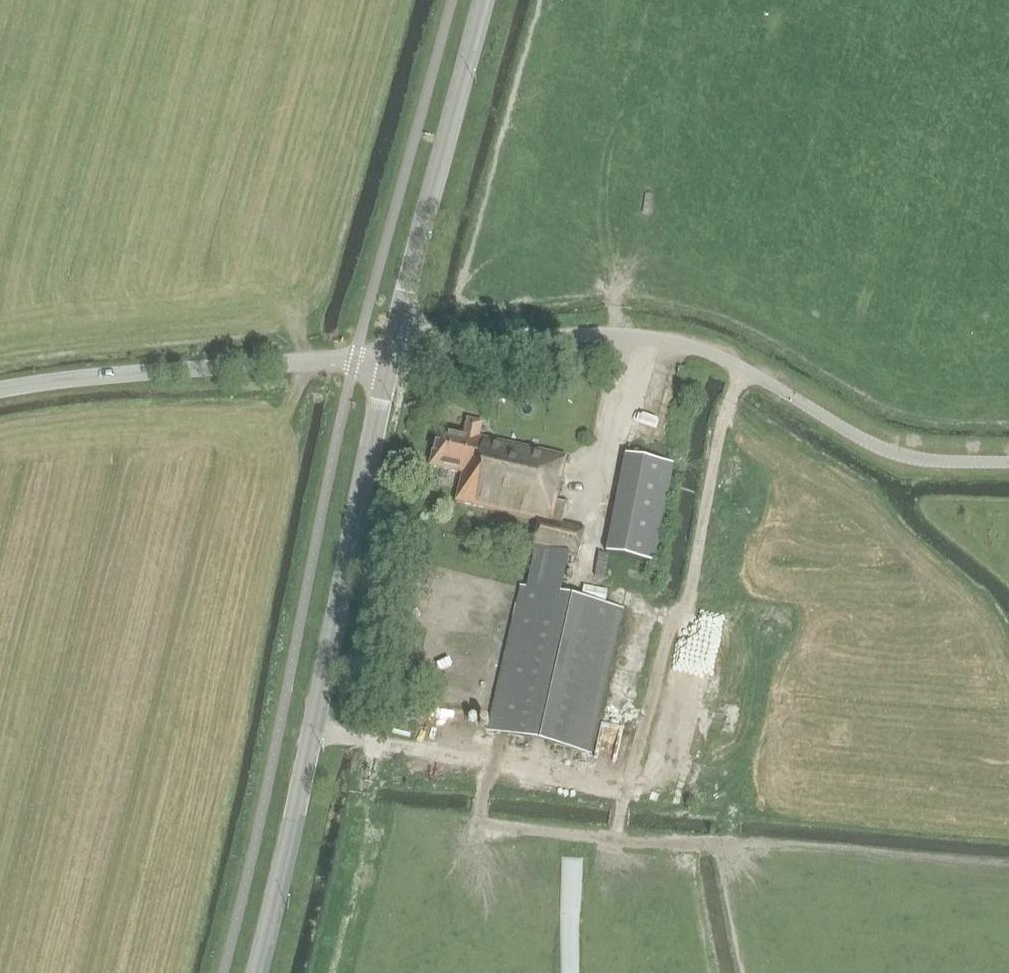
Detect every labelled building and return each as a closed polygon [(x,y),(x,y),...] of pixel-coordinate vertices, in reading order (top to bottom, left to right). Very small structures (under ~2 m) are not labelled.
[(538,523),(532,550),(538,551),(568,558),(577,560),(583,530),(561,525),(565,505),(556,503),(566,458),(479,438),(482,423),(467,420),(464,435),(461,438),(439,433),(431,467),(462,474),(455,504),(538,523)] [(628,455),(610,553),(659,562),(676,464),(628,455)] [(521,588),(490,732),(589,754),(621,610),(559,597),(568,558),(538,551),(529,590),(521,588)] [(607,591),(584,586),(581,599),(605,603),(607,591)]
